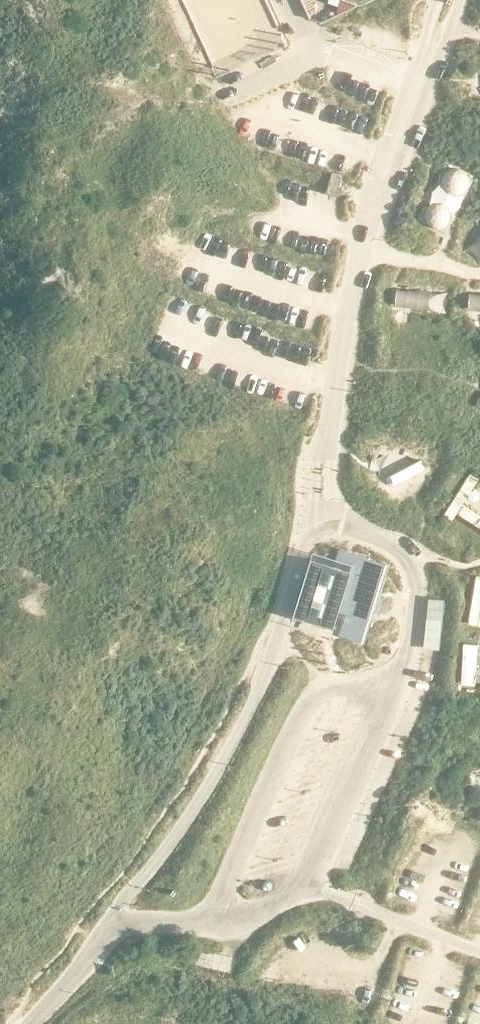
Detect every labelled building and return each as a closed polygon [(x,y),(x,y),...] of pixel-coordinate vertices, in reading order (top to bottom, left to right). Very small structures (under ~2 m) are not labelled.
[(451,193),(468,183),(459,167),(442,178),(451,193)] [(428,223),(442,225),(444,206),(430,204),(428,223)] [(477,262),(479,259),(479,234),(465,250),(477,262)] [(396,289),(396,307),(446,309),(447,292),(396,289)] [(479,310),(479,290),(470,290),(469,310),(479,310)] [(371,619),(388,564),(339,549),(334,566),(314,559),(296,616),(308,620),(316,616),(322,613),(334,616),(336,608),(371,619)] [(474,573),(471,622),(479,623),(479,573),(474,573)] [(441,647),(444,597),(428,596),(425,646),(441,647)] [(476,683),(478,642),(463,641),(461,682),(476,683)]
